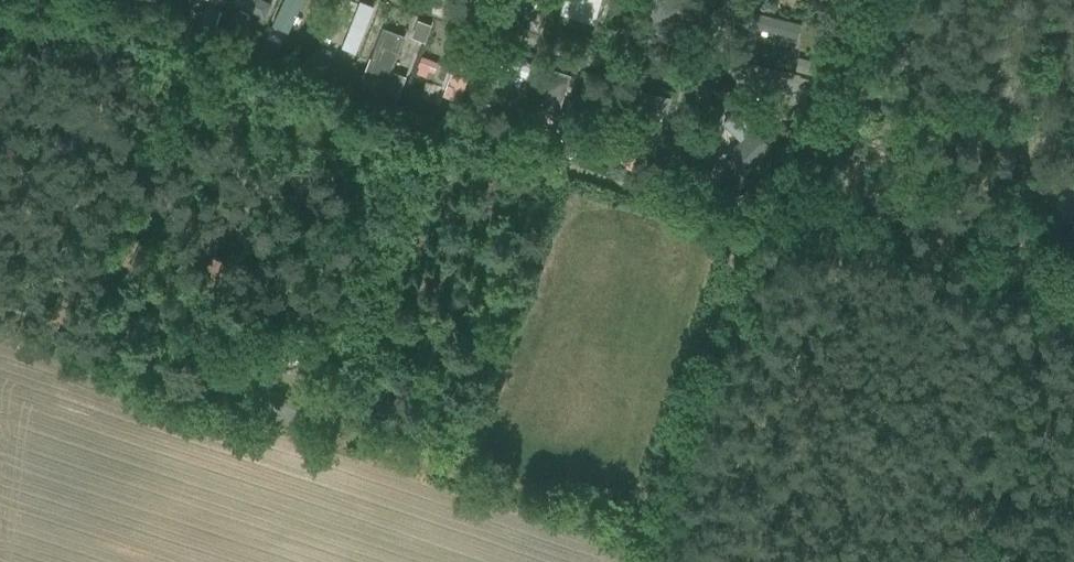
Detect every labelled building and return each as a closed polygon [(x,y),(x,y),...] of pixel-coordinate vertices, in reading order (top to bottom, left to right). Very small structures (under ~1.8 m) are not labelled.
[(361,85),(398,99),(406,79),(391,73),(404,36),(382,28),(361,85)] [(285,349),(284,363),(319,365),(320,352),(285,349)]
